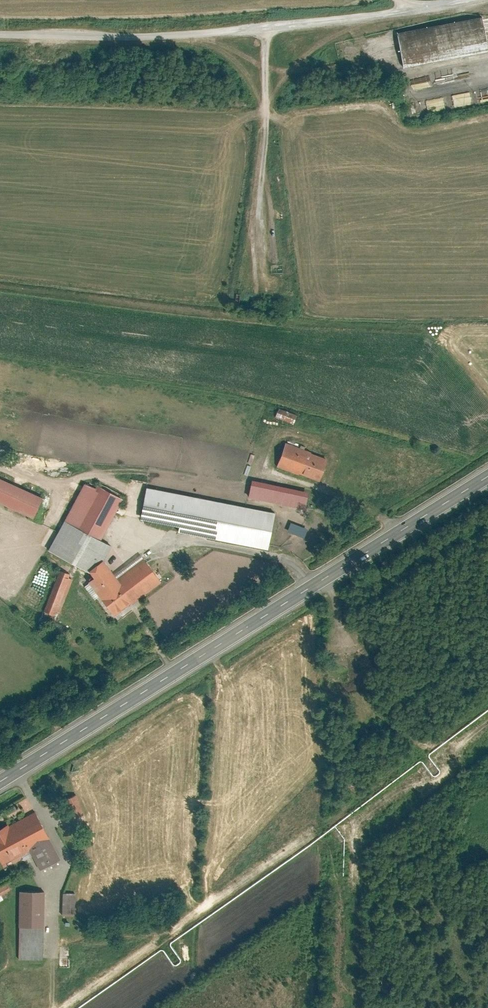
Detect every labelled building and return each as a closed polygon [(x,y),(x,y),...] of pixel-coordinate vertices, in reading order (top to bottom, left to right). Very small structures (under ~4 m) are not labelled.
[(400,31),(407,66),(487,50),(487,28),(485,14),(400,31)] [(411,80),(413,89),(431,84),(428,75),(411,80)] [(452,94),(454,106),(472,103),(470,91),(452,94)] [(428,111),(445,108),(443,96),(426,99),(428,111)] [(278,406),(275,416),(292,422),(296,413),(278,406)] [(287,444),(278,467),(320,483),(329,460),(287,444)] [(34,518),(44,498),(0,477),(0,502),(34,518)] [(253,480),(249,497),(305,510),(309,492),(253,480)] [(86,482),(65,520),(102,540),(125,499),(99,485),(97,488),(86,482)] [(277,511),(147,485),(140,519),(179,527),(178,531),(269,550),(277,511)] [(102,540),(65,520),(49,549),(90,572),(91,570),(105,560),(113,545),(102,540)] [(105,560),(91,570),(97,578),(92,582),(116,617),(163,583),(145,557),(117,577),(105,560)] [(70,574),(60,570),(43,611),(55,615),(57,610),(60,612),(74,579),(69,577),(70,574)] [(73,817),(85,812),(76,792),(64,797),(73,817)] [(36,811),(11,825),(10,823),(0,828),(0,859),(2,859),(4,863),(32,848),(43,868),(62,857),(36,811)] [(12,888),(7,880),(0,884),(0,895),(12,888)] [(47,891),(22,890),(20,958),(45,959),(47,891)] [(77,892),(65,892),(64,914),(77,915),(77,892)]
